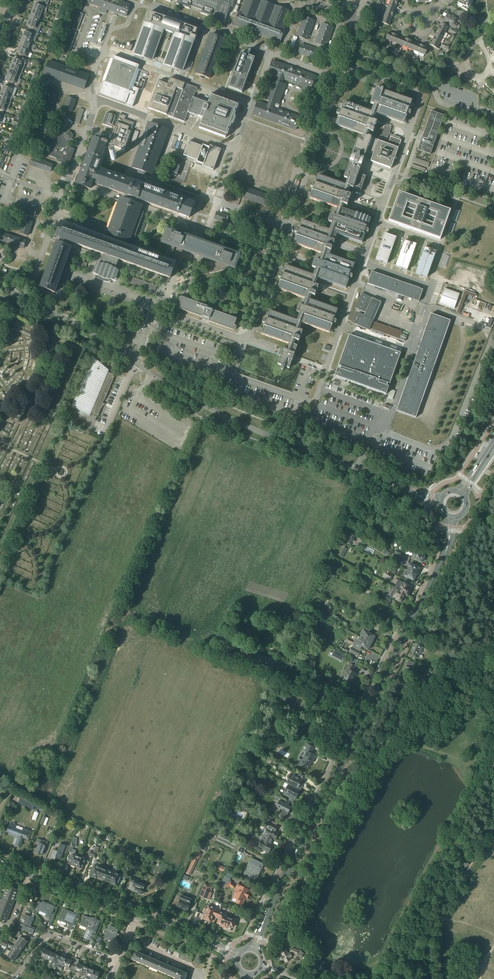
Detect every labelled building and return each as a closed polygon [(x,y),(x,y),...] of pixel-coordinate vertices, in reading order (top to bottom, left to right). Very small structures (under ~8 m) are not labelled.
[(100,7),(99,10),(106,12),(107,10),(126,17),(130,5),(116,0),(84,0),(83,1),(100,7)] [(217,19),(225,22),(230,6),(232,7),(234,0),(173,0),(177,1),(176,4),(190,9),(190,6),(202,10),(201,13),(213,17),(217,19)] [(278,40),(278,41),(280,42),(285,29),(283,28),(289,11),(259,0),(246,0),(241,12),(239,12),(234,25),(238,27),(239,26),(278,40)] [(388,6),(395,8),(397,3),(390,0),(388,6)] [(463,6),(462,8),(468,11),(471,5),(469,4),(471,0),(458,0),(459,1),(458,4),(463,6)] [(35,5),(34,4),(32,7),(34,8),(33,9),(42,13),(45,14),(48,15),(45,14),(46,11),(43,10),(44,7),(35,4),(35,5)] [(386,12),(393,14),(395,8),(388,6),(386,12)] [(40,19),(42,13),(33,9),(31,15),(40,19)] [(72,29),(77,31),(83,14),(79,12),(72,29)] [(171,33),(176,34),(165,65),(182,71),(194,41),(195,41),(196,38),(195,37),(198,30),(150,12),(147,20),(145,19),(144,22),(146,23),(134,54),(152,60),(163,30),(168,31),(167,35),(170,36),(171,33)] [(384,17),(391,20),(393,14),(386,12),(384,17)] [(445,18),(442,16),(439,21),(447,25),(452,16),(447,14),(445,18)] [(38,24),(42,25),(44,26),(45,24),(39,22),(40,19),(31,15),(29,20),(38,24)] [(447,25),(456,29),(458,30),(459,28),(457,26),(458,24),(455,22),(457,18),(452,16),(447,25)] [(304,17),(297,36),(307,40),(314,21),(304,17)] [(382,23),(389,26),(391,20),(384,17),(382,23)] [(28,29),(38,33),(42,25),(38,24),(29,20),(27,26),(29,27),(28,29)] [(439,29),(446,32),(448,27),(442,23),(439,29)] [(323,24),(316,43),(326,47),(333,28),(323,24)] [(446,32),(439,29),(436,34),(443,38),(446,32)] [(23,37),(32,40),(35,42),(37,37),(38,37),(39,34),(29,30),(28,33),(25,31),(24,32),(23,32),(22,34),(23,34),(23,37)] [(63,55),(68,57),(77,33),(72,31),(63,55)] [(389,32),(386,39),(392,42),(395,34),(389,32)] [(469,33),(463,42),(468,45),(474,36),(469,33)] [(397,44),(400,37),(395,34),(392,42),(397,44)] [(443,38),(436,34),(433,40),(440,43),(443,38)] [(201,77),(203,78),(204,77),(209,79),(224,39),(210,35),(196,74),(201,76),(201,77)] [(474,36),(468,45),(471,48),(478,39),(474,36)] [(32,40),(23,37),(20,42),(29,46),(32,40)] [(406,39),(400,37),(397,44),(403,46),(406,39)] [(408,49),(412,41),(406,39),(403,46),(408,49)] [(431,45),(437,49),(440,43),(433,40),(431,45)] [(477,40),(471,48),(475,50),(481,42),(477,40)] [(412,41),(408,49),(414,51),(417,44),(412,41)] [(29,46),(20,42),(18,48),(27,51),(29,46)] [(481,42),(475,50),(478,52),(484,45),(481,42)] [(302,44),(300,49),(298,53),(314,59),(317,50),(302,44)] [(420,53),(423,46),(417,44),(414,51),(420,53)] [(484,45),(478,52),(481,55),(486,47),(484,45)] [(425,55),(428,48),(423,46),(420,53),(425,55)] [(486,47),(481,55),(484,57),(489,49),(486,47)] [(18,48),(16,53),(28,57),(30,52),(27,51),(18,48)] [(241,53),(229,88),(242,93),(256,58),(249,56),(251,52),(252,52),(252,51),(251,50),(249,50),(249,52),(247,55),(241,53)] [(485,59),(490,62),(493,57),(493,54),(491,52),(485,59)] [(19,60),(14,59),(12,64),(24,69),(26,63),(27,64),(27,63),(30,64),(31,62),(28,61),(20,58),(19,60)] [(339,61),(331,58),(329,64),(336,67),(339,61)] [(130,94),(131,94),(128,103),(142,108),(144,102),(137,99),(138,97),(148,101),(150,94),(134,88),(132,92),(131,92),(139,70),(111,59),(103,82),(104,82),(99,95),(126,104),(130,94)] [(89,75),(49,61),(44,76),(84,90),(89,75)] [(257,102),(253,114),(295,130),(300,117),(273,107),(274,103),(278,104),(285,85),(281,84),(283,79),(311,89),(315,76),(273,61),(268,73),(279,77),(277,82),(273,80),(266,99),(270,101),(268,106),(257,102)] [(10,67),(11,67),(10,70),(22,74),(24,69),(12,64),(12,65),(11,64),(10,67)] [(7,73),(8,74),(8,75),(21,80),(17,78),(18,75),(21,76),(22,74),(10,70),(9,71),(8,71),(7,73)] [(139,77),(146,80),(148,73),(142,71),(139,77)] [(6,80),(14,84),(13,86),(18,88),(20,82),(21,82),(21,80),(8,75),(6,80)] [(149,108),(168,116),(172,118),(183,88),(185,84),(170,78),(168,83),(169,83),(169,85),(159,81),(149,108)] [(142,90),(145,80),(140,79),(137,88),(142,90)] [(13,90),(4,86),(2,91),(11,95),(13,90)] [(200,118),(203,119),(199,128),(226,138),(231,124),(233,125),(236,118),(233,117),(238,103),(212,93),(208,104),(193,98),(197,88),(192,86),(191,88),(183,88),(172,118),(184,122),(188,112),(201,117),(200,118)] [(43,102),(53,106),(58,91),(48,87),(43,102)] [(357,165),(361,166),(366,152),(373,155),(370,161),(391,169),(398,148),(397,148),(398,146),(399,147),(400,142),(390,138),(388,144),(371,138),(373,135),(387,140),(392,128),(374,121),(376,114),(403,123),(411,101),(383,91),(383,90),(383,89),(382,89),(381,89),(380,90),(376,88),(371,104),(374,105),(371,113),(344,103),(336,126),(363,135),(361,141),(358,140),(350,162),(354,163),(355,163),(356,163),(357,163),(357,164),(357,165)] [(9,101),(11,101),(12,98),(15,99),(16,97),(13,96),(11,95),(2,91),(0,95),(0,97),(9,101)] [(7,106),(10,107),(12,102),(11,101),(9,101),(0,97),(0,103),(7,106)] [(76,100),(68,97),(64,109),(72,112),(76,100)] [(4,114),(6,109),(9,110),(10,107),(7,106),(0,103),(0,112),(4,114)] [(84,110),(79,108),(74,123),(79,125),(84,111),(84,110)] [(431,111),(417,150),(431,155),(444,116),(431,111)] [(116,116),(107,113),(103,124),(112,128),(116,116)] [(109,143),(108,146),(110,145),(124,150),(134,123),(124,119),(126,115),(120,113),(109,143)] [(57,243),(41,288),(55,293),(71,248),(69,247),(70,242),(102,254),(98,265),(96,272),(99,274),(98,277),(103,280),(109,281),(110,278),(114,279),(117,272),(115,270),(121,260),(170,278),(175,264),(165,261),(126,247),(128,242),(129,242),(131,237),(135,238),(144,213),(140,211),(142,206),(138,205),(139,200),(189,218),(194,204),(142,185),(146,172),(152,175),(168,130),(149,123),(133,168),(139,170),(134,183),(102,171),(100,174),(98,181),(97,185),(126,195),(125,200),(120,198),(118,204),(117,203),(107,229),(109,229),(108,232),(107,235),(109,235),(107,240),(89,233),(72,227),(62,224),(57,238),(57,243)] [(47,155),(56,158),(57,162),(63,164),(63,163),(64,164),(66,163),(66,162),(70,163),(75,149),(67,146),(69,141),(72,139),(73,136),(71,133),(68,132),(65,133),(56,130),(47,155)] [(94,138),(77,184),(90,189),(94,179),(98,181),(100,174),(96,173),(106,144),(107,144),(107,146),(108,147),(108,146),(109,143),(104,141),(105,137),(98,135),(97,140),(94,138)] [(173,136),(169,146),(174,148),(178,138),(173,136)] [(189,142),(183,156),(197,161),(202,146),(189,142)] [(204,165),(203,167),(213,171),(221,150),(210,146),(209,148),(203,145),(202,146),(197,161),(197,162),(204,165)] [(46,161),(34,157),(31,165),(50,172),(53,165),(46,163),(46,161)] [(174,157),(171,167),(168,174),(177,176),(182,160),(174,157)] [(347,170),(344,178),(347,179),(345,185),(346,185),(346,186),(318,176),(310,198),(338,208),(341,209),(342,209),(344,205),(347,206),(348,203),(349,203),(350,203),(350,202),(350,201),(349,200),(351,196),(347,194),(350,187),(353,189),(354,188),(360,190),(360,191),(360,190),(361,191),(361,190),(363,184),(364,184),(364,183),(363,183),(365,177),(366,177),(358,174),(361,166),(357,165),(357,164),(357,163),(356,163),(355,163),(354,163),(350,162),(347,170)] [(293,201),(299,182),(295,180),(289,199),(293,201)] [(247,188),(247,189),(243,198),(268,207),(271,197),(247,188)] [(440,239),(450,211),(399,193),(389,221),(440,239)] [(18,201),(15,210),(35,217),(38,208),(18,201)] [(337,208),(335,215),(331,214),(328,222),(332,223),(329,230),(330,231),(302,221),(294,243),(322,253),(322,254),(321,254),(319,260),(315,259),(315,260),(314,260),(312,266),(313,267),(312,267),(316,269),(313,275),(314,276),(314,277),(286,267),(278,288),(306,299),(305,299),(302,306),(299,304),(296,313),(300,314),(297,321),(298,321),(298,322),(270,312),(262,334),(290,344),(289,344),(287,350),(283,349),(280,356),(277,363),(278,364),(281,366),(282,365),(281,368),(281,369),(281,370),(282,370),(282,371),(283,370),(284,370),(285,366),(286,366),(286,367),(289,369),(292,361),(293,361),(294,358),(295,354),(294,354),(297,346),(294,345),(296,340),(299,342),(300,339),(301,339),(302,338),(302,337),(301,336),(303,331),(299,330),(302,323),(301,323),(301,322),(329,332),(337,310),(309,300),(309,299),(310,300),(312,295),(315,296),(316,294),(317,294),(317,293),(318,293),(318,292),(318,291),(317,291),(319,286),(315,285),(318,278),(317,278),(317,277),(345,287),(353,265),(325,255),(325,254),(326,255),(328,250),(331,251),(332,248),(333,248),(334,248),(334,247),(334,246),(333,246),(335,241),(331,239),(334,233),(333,232),(361,242),(369,220),(341,210),(341,209),(338,208),(338,209),(337,208)] [(217,212),(214,219),(226,223),(229,217),(217,212)] [(25,220),(24,221),(20,233),(28,236),(33,223),(25,220)] [(168,231),(164,243),(170,246),(165,259),(166,260),(165,261),(175,264),(175,263),(177,264),(182,250),(189,252),(208,259),(209,263),(209,266),(210,270),(210,273),(214,272),(217,271),(220,271),(223,269),(226,268),(229,267),(230,267),(234,269),(236,264),(238,263),(240,262),(241,261),(238,258),(239,256),(232,254),(229,251),(225,249),(221,247),(216,244),(212,242),(211,242),(210,242),(209,243),(208,243),(208,244),(208,245),(208,246),(192,240),(187,238),(189,232),(176,228),(174,233),(168,231)] [(23,248),(26,241),(0,232),(0,240),(23,248)] [(376,259),(387,263),(396,238),(385,234),(376,259)] [(396,266),(407,270),(416,245),(405,241),(396,266)] [(436,252),(425,248),(416,274),(427,278),(436,252)] [(372,272),(367,284),(419,302),(423,290),(372,272)] [(158,286),(129,276),(127,283),(155,293),(158,286)] [(445,289),(440,303),(454,309),(460,294),(445,289)] [(369,331),(377,313),(381,302),(362,294),(355,308),(357,309),(351,323),(369,331)] [(181,302),(180,305),(178,309),(202,318),(202,319),(233,331),(234,331),(235,330),(236,330),(236,329),(236,328),(236,327),(236,326),(235,326),(237,319),(213,311),(214,309),(185,298),(185,297),(181,297),(181,298),(180,298),(179,299),(179,300),(179,301),(180,302),(181,302)] [(141,313),(137,326),(143,329),(144,329),(148,318),(149,315),(149,312),(149,310),(148,308),(147,307),(145,308),(143,310),(141,313)] [(397,411),(416,418),(451,321),(431,314),(397,408),(396,411),(397,411)] [(340,369),(337,368),(336,373),(335,376),(386,395),(389,387),(386,386),(387,383),(390,384),(401,353),(349,335),(338,366),(341,367),(340,369)] [(72,408),(90,415),(91,413),(98,416),(101,409),(102,408),(102,407),(103,406),(104,405),(105,404),(104,404),(102,403),(103,402),(104,401),(104,400),(105,400),(105,399),(106,398),(115,376),(107,373),(109,370),(93,357),(72,408)] [(67,422),(84,429),(86,424),(68,417),(67,422)] [(347,540),(348,541),(347,543),(351,545),(352,543),(353,543),(356,538),(350,535),(347,540)] [(416,561),(416,560),(421,563),(423,560),(424,561),(425,560),(426,559),(425,557),(424,557),(414,552),(411,559),(416,561)] [(408,567),(409,568),(408,570),(418,575),(420,571),(418,571),(419,569),(409,564),(408,567)] [(387,572),(386,572),(383,576),(390,580),(393,575),(390,574),(393,569),(390,567),(387,572)] [(406,573),(405,572),(403,576),(414,581),(415,579),(416,579),(418,575),(408,570),(406,573)] [(400,590),(406,593),(406,594),(408,595),(409,591),(410,591),(412,587),(407,585),(407,584),(405,583),(404,585),(400,584),(397,589),(400,590)] [(394,587),(389,598),(393,600),(394,597),(397,598),(397,600),(401,602),(404,595),(405,596),(406,594),(406,593),(400,590),(397,589),(394,587)] [(363,630),(359,637),(370,643),(372,639),(373,640),(375,636),(369,633),(370,630),(365,628),(364,630),(363,630)] [(351,641),(349,644),(352,646),(351,648),(352,648),(359,652),(361,649),(362,647),(368,650),(370,647),(368,646),(370,643),(359,637),(358,637),(357,640),(356,639),(354,643),(351,641)] [(415,644),(411,653),(419,656),(423,648),(421,647),(415,644)] [(352,648),(349,653),(357,656),(359,652),(352,648)] [(343,682),(346,683),(347,681),(351,683),(354,677),(355,678),(357,674),(352,672),(355,666),(349,664),(348,667),(349,667),(346,673),(345,672),(344,675),(346,676),(344,680),(343,682)] [(405,666),(402,672),(407,674),(410,676),(412,670),(408,668),(405,666)] [(297,764),(303,767),(304,765),(309,767),(313,760),(314,761),(316,756),(311,754),(313,750),(314,747),(306,742),(304,746),(306,748),(305,751),(306,752),(302,760),(300,759),(297,764)] [(287,783),(282,781),(300,790),(301,788),(299,787),(303,780),(291,774),(291,775),(290,774),(289,775),(288,776),(288,777),(288,778),(289,779),(287,783)] [(287,788),(284,794),(295,800),(300,790),(282,781),(285,783),(284,786),(284,787),(287,788)] [(26,804),(33,807),(35,804),(28,800),(20,797),(21,795),(15,793),(14,795),(20,798),(19,801),(26,804)] [(279,816),(280,817),(285,819),(287,815),(288,815),(291,808),(289,806),(290,803),(275,795),(273,798),(279,801),(276,807),(280,809),(279,810),(280,810),(280,811),(281,812),(279,816)] [(278,822),(272,819),(273,816),(268,814),(266,817),(270,819),(266,828),(267,829),(266,830),(263,829),(260,833),(262,833),(264,835),(274,840),(275,840),(279,833),(276,831),(278,826),(276,825),(278,822)] [(40,824),(46,826),(49,818),(43,816),(40,824)] [(23,838),(29,840),(32,831),(23,827),(22,831),(16,828),(17,825),(15,825),(15,824),(15,823),(14,823),(13,823),(13,824),(11,823),(7,832),(19,836),(15,846),(20,848),(23,838)] [(254,848),(259,851),(260,848),(269,853),(273,845),(271,844),(274,840),(264,835),(262,833),(259,839),(261,840),(258,846),(256,844),(254,848)] [(72,853),(73,850),(74,847),(76,847),(76,846),(77,838),(74,837),(72,842),(71,842),(68,852),(72,853)] [(43,855),(48,842),(38,839),(37,842),(39,843),(35,852),(43,855)] [(61,860),(64,853),(66,854),(69,846),(66,845),(66,846),(61,844),(58,852),(53,850),(50,858),(55,860),(56,858),(61,860)] [(240,846),(238,852),(243,854),(246,849),(240,846)] [(79,856),(76,855),(76,854),(75,854),(76,851),(75,851),(76,850),(73,850),(72,853),(68,862),(71,864),(70,864),(76,866),(79,856)] [(85,859),(79,856),(76,866),(80,868),(81,867),(82,868),(86,859),(85,859)] [(193,858),(186,873),(191,875),(198,861),(193,858)] [(263,864),(251,858),(244,872),(257,879),(260,873),(259,873),(263,864)] [(95,862),(94,865),(90,875),(97,878),(101,867),(101,865),(95,862)] [(225,867),(219,864),(216,869),(223,872),(225,867)] [(105,880),(111,882),(111,883),(115,872),(117,866),(115,865),(115,867),(115,866),(113,871),(108,869),(108,870),(107,870),(105,875),(107,875),(105,880)] [(97,878),(97,877),(105,880),(107,875),(105,875),(107,870),(108,870),(108,869),(101,867),(97,878)] [(119,874),(115,872),(111,883),(117,886),(122,875),(119,874)] [(223,880),(223,881),(228,883),(225,885),(227,888),(230,887),(233,889),(235,885),(233,884),(231,881),(230,881),(231,879),(225,876),(223,880)] [(128,889),(139,892),(138,894),(142,895),(147,893),(145,888),(146,885),(138,882),(139,880),(132,877),(130,882),(131,882),(128,889)] [(213,887),(204,883),(199,896),(209,900),(212,893),(211,892),(213,887)] [(232,897),(236,899),(235,902),(242,906),(247,897),(248,897),(250,892),(249,892),(249,890),(237,884),(235,890),(236,890),(232,897)] [(7,921),(19,891),(7,886),(2,900),(0,900),(0,919),(7,921)] [(179,902),(177,907),(188,911),(192,901),(191,901),(192,899),(181,895),(179,902)] [(42,903),(38,901),(35,909),(37,913),(39,913),(40,911),(43,913),(42,913),(46,915),(45,916),(49,918),(48,922),(51,923),(55,914),(52,913),(55,907),(43,902),(42,903)] [(203,915),(205,915),(203,919),(211,922),(213,916),(217,917),(219,911),(216,910),(217,908),(208,905),(207,909),(205,909),(203,915)] [(62,919),(70,923),(67,928),(72,930),(78,915),(66,910),(65,911),(64,911),(62,913),(64,914),(62,919)] [(217,923),(222,925),(222,926),(226,928),(227,926),(233,928),(236,920),(227,917),(228,914),(219,911),(217,917),(217,919),(219,919),(217,923)] [(17,923),(16,927),(23,930),(29,917),(24,915),(20,924),(17,923)] [(80,925),(87,928),(83,937),(92,941),(96,931),(100,921),(92,918),(92,919),(90,918),(89,918),(84,916),(80,925)] [(33,919),(29,917),(23,930),(31,933),(33,929),(30,928),(33,919)] [(105,938),(114,942),(119,930),(110,926),(105,938)] [(18,934),(21,936),(17,941),(24,946),(28,941),(23,937),(24,935),(20,932),(18,934)] [(14,946),(13,945),(13,946),(14,946),(21,951),(24,946),(17,941),(14,946)] [(21,951),(14,946),(10,951),(17,956),(21,951)] [(292,948),(290,952),(297,954),(302,957),(304,953),(302,952),(302,951),(297,949),(297,950),(292,948)] [(45,949),(44,949),(41,957),(44,958),(43,963),(45,963),(47,959),(50,952),(47,950),(48,950),(45,949)] [(7,956),(14,961),(17,956),(10,951),(7,956)] [(187,973),(135,951),(131,959),(177,978),(176,978),(185,978),(187,973)] [(49,963),(48,966),(50,967),(52,961),(52,962),(56,954),(50,952),(47,959),(50,961),(49,963)] [(288,953),(287,952),(282,954),(286,962),(290,960),(289,958),(291,957),(289,953),(288,953)] [(54,965),(54,966),(53,968),(56,969),(58,964),(61,956),(56,954),(52,962),(55,963),(54,965)] [(58,964),(60,965),(58,970),(61,971),(63,966),(64,966),(67,959),(61,956),(58,964)] [(309,969),(316,972),(321,960),(314,957),(309,969)] [(64,966),(67,968),(66,969),(71,971),(74,964),(71,962),(72,961),(67,959),(64,966)] [(76,973),(76,972),(80,973),(81,973),(84,966),(78,963),(77,965),(74,964),(71,971),(76,973)] [(81,973),(80,973),(79,975),(82,976),(83,974),(86,975),(86,976),(89,968),(84,966),(81,973)] [(86,975),(84,978),(85,978),(91,978),(95,970),(89,968),(86,976),(86,975)] [(91,978),(98,978),(100,973),(99,972),(95,970),(91,978)]
